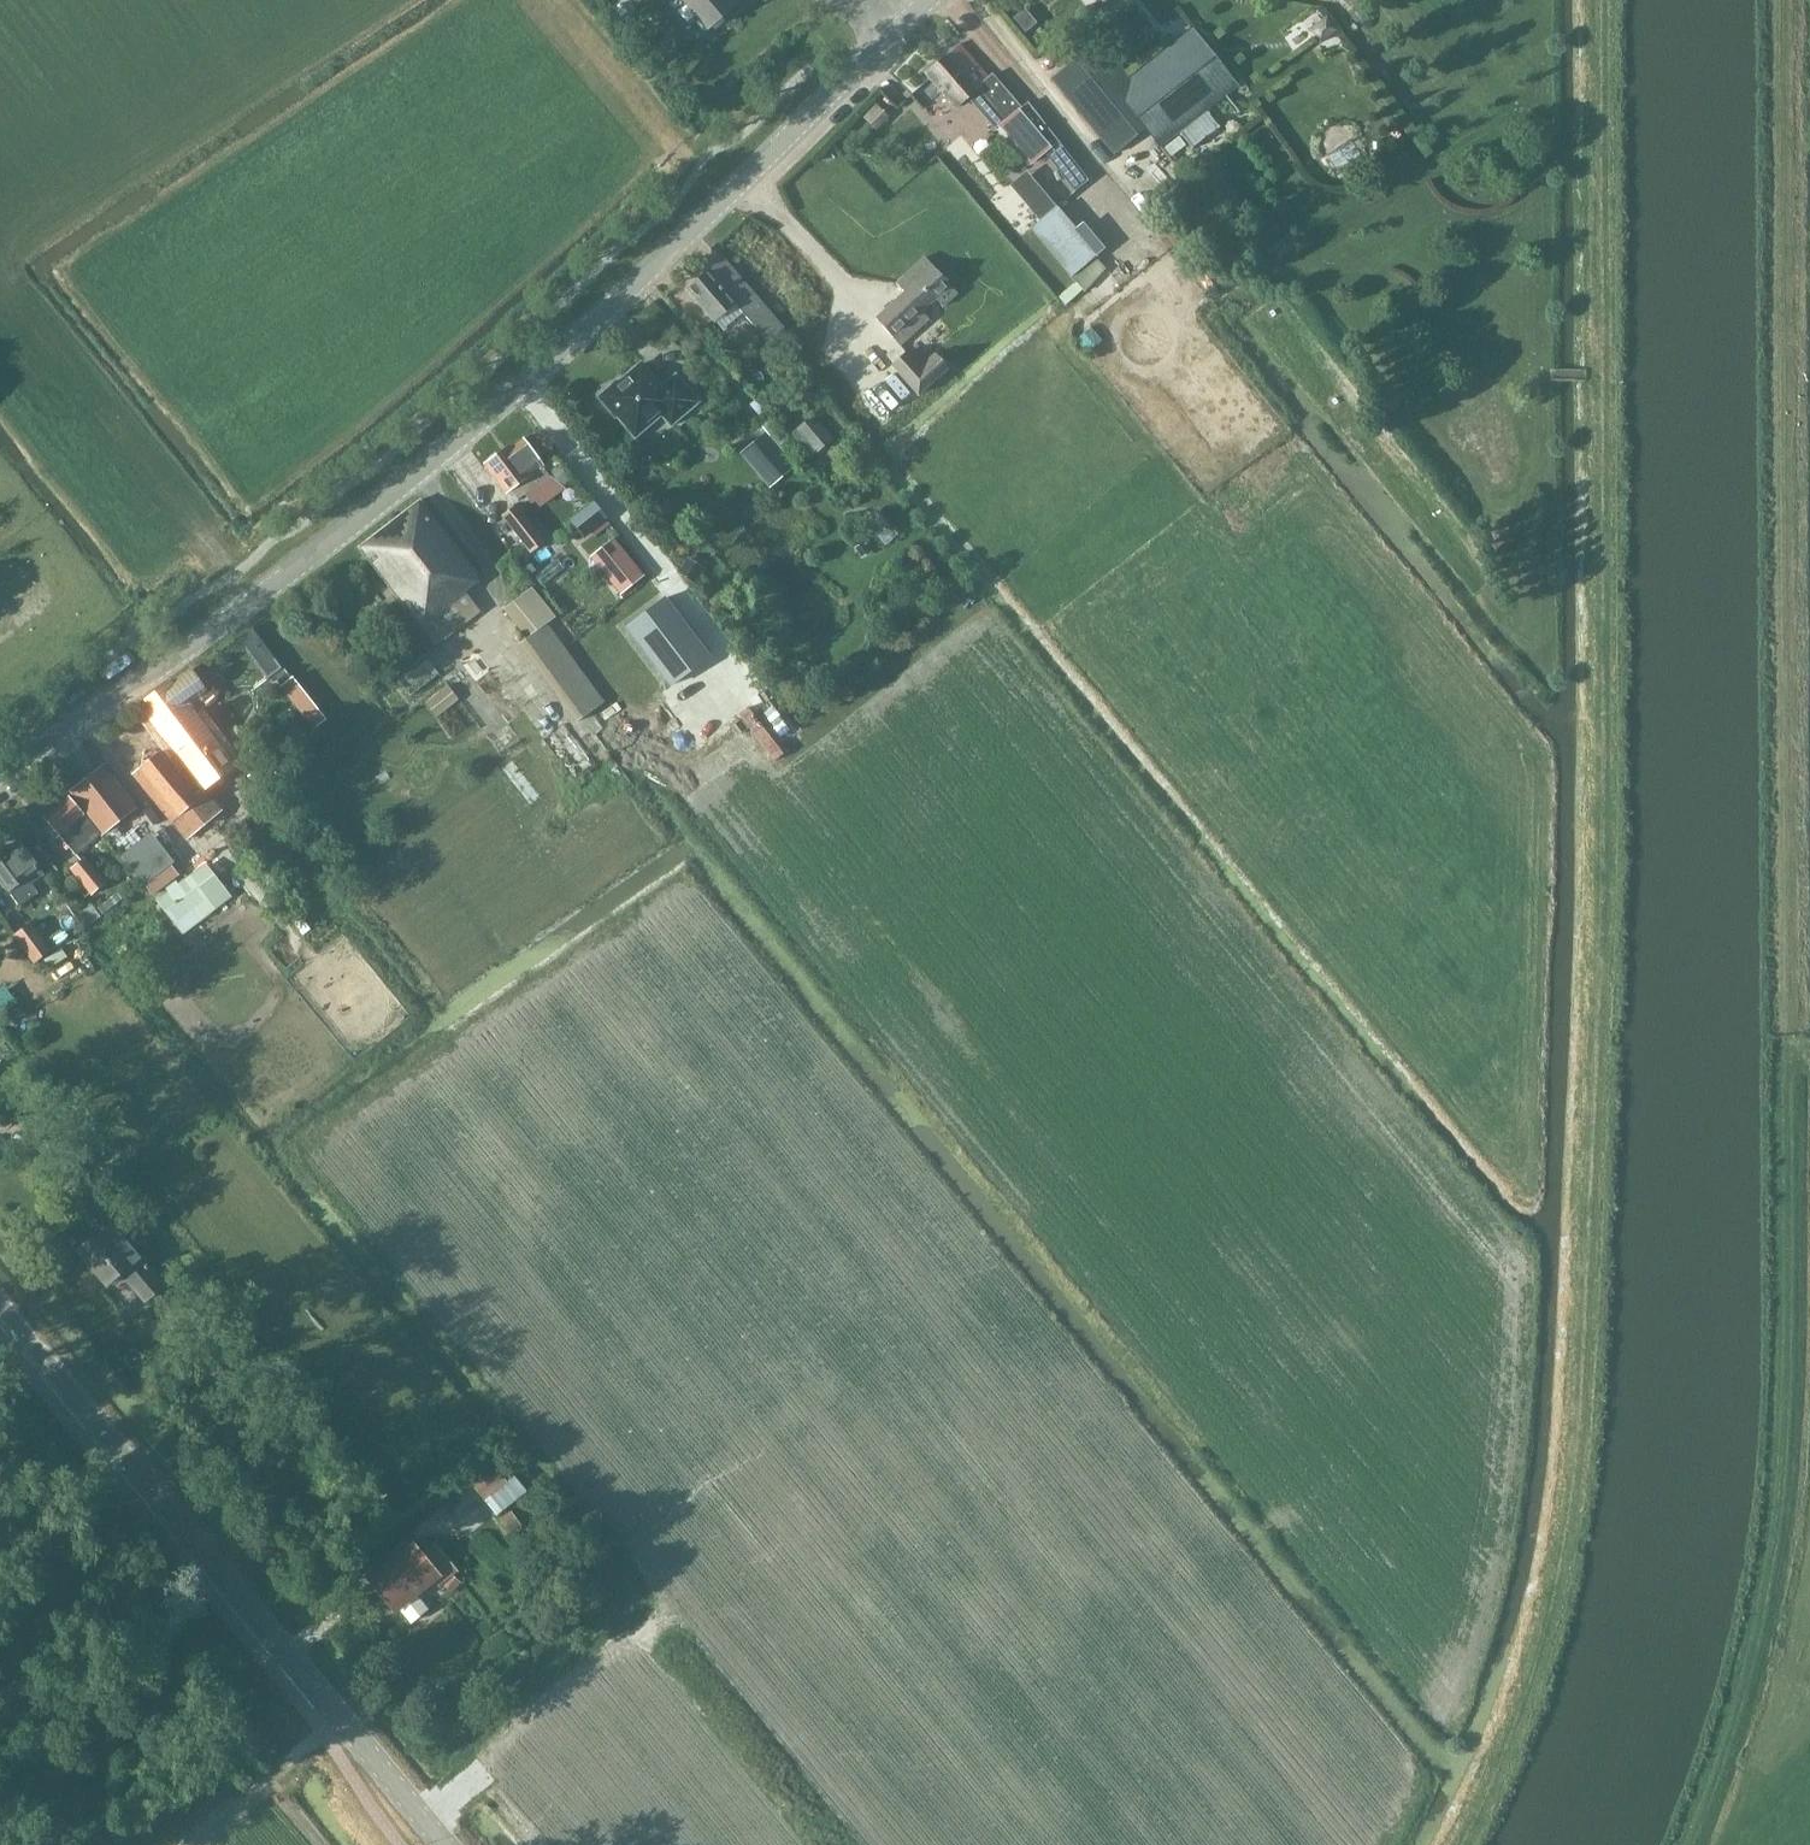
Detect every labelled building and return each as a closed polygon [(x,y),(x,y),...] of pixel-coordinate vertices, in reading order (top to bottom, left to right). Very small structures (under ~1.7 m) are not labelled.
[(682,3),(705,31),(743,0),(686,0),(682,3)] [(1234,8),(1246,0),(1227,0),(1234,8)] [(1327,18),(1311,30),(1321,43),(1337,31),(1327,18)] [(1129,75),(1111,89),(1145,131),(1159,149),(1180,132),(1192,148),(1219,128),(1206,112),(1238,87),(1194,29),(1173,45),(1172,43),(1131,77),(1129,75)] [(1098,42),(1052,79),(1114,156),(1145,131),(1111,89),(1129,75),(1099,41),(1098,42)] [(993,74),(988,78),(959,44),(926,73),(957,108),(975,93),(1002,125),(1000,126),(1032,165),(1046,154),(1075,190),(1089,180),(1029,104),(1022,109),(993,74)] [(875,103),(862,116),(874,129),(887,116),(875,103)] [(1056,206),(1026,171),(1009,185),(1040,222),(1031,229),(1072,277),(1099,254),(1057,206),(1056,206)] [(943,308),(958,295),(924,257),(896,283),(904,292),(875,318),(901,347),(930,321),(923,313),(936,301),(943,308)] [(687,290),(714,321),(732,305),(733,306),(734,306),(765,342),(782,328),(723,259),(687,290)] [(950,369),(936,354),(935,354),(920,364),(908,352),(891,365),(918,397),(949,370),(950,369)] [(652,384),(654,382),(640,365),(615,387),(612,386),(605,392),(605,395),(601,398),(604,402),(604,404),(610,411),(612,412),(634,437),(661,414),(670,425),(697,403),(675,377),(658,391),(652,384)] [(805,422),(786,438),(802,457),(813,448),(818,453),(830,443),(815,426),(811,430),(805,422)] [(766,435),(747,451),(773,482),(792,466),(766,435)] [(549,477),(543,468),(544,467),(523,439),(510,448),(509,447),(484,465),(507,495),(512,491),(518,500),(549,477)] [(557,466),(549,475),(563,486),(571,477),(557,466)] [(421,500),(360,548),(422,629),(423,628),(467,594),(466,593),(464,590),(481,577),(421,500)] [(583,538),(608,519),(594,501),(570,520),(583,538)] [(531,554),(545,544),(517,505),(502,517),(531,554)] [(614,540),(591,558),(621,594),(643,576),(614,540)] [(529,564),(522,569),(528,576),(535,571),(529,564)] [(679,570),(695,582),(699,576),(683,565),(679,570)] [(505,609),(525,637),(526,638),(518,645),(577,722),(605,701),(547,622),(555,616),(533,588),(513,602),(505,609)] [(628,627),(671,685),(709,657),(666,599),(628,627)] [(284,668),(274,676),(280,684),(290,676),(284,668)] [(206,692),(190,671),(173,684),(172,682),(140,705),(206,789),(237,767),(190,704),(206,692)] [(436,694),(425,702),(436,717),(447,708),(436,694)] [(181,776),(159,752),(132,775),(186,842),(223,811),(189,769),(181,776)] [(101,836),(136,808),(105,767),(69,797),(101,836)] [(76,856),(101,836),(69,797),(44,819),(76,856)] [(44,876),(21,846),(10,854),(6,847),(0,851),(0,880),(20,908),(39,893),(32,884),(44,876)] [(106,884),(102,878),(85,857),(70,869),(85,890),(90,896),(106,884)] [(182,935),(215,909),(232,896),(206,863),(178,885),(176,882),(166,889),(168,892),(156,902),(173,924),(182,935)] [(118,892),(112,897),(117,904),(124,899),(118,892)] [(12,936),(33,964),(52,950),(31,922),(12,936)] [(11,989),(2,973),(0,973),(0,995),(11,989)] [(107,1286),(122,1274),(145,1302),(164,1287),(153,1274),(154,1273),(143,1260),(142,1261),(89,1198),(74,1211),(96,1236),(78,1251),(107,1286)] [(470,1483),(483,1500),(505,1482),(492,1465),(470,1483)] [(510,1507),(499,1516),(511,1532),(522,1524),(510,1507)] [(426,1610),(416,1597),(435,1583),(440,1587),(442,1585),(453,1594),(462,1582),(453,1575),(459,1571),(433,1541),(416,1555),(413,1551),(375,1581),(394,1605),(395,1604),(410,1623),(426,1610)]
